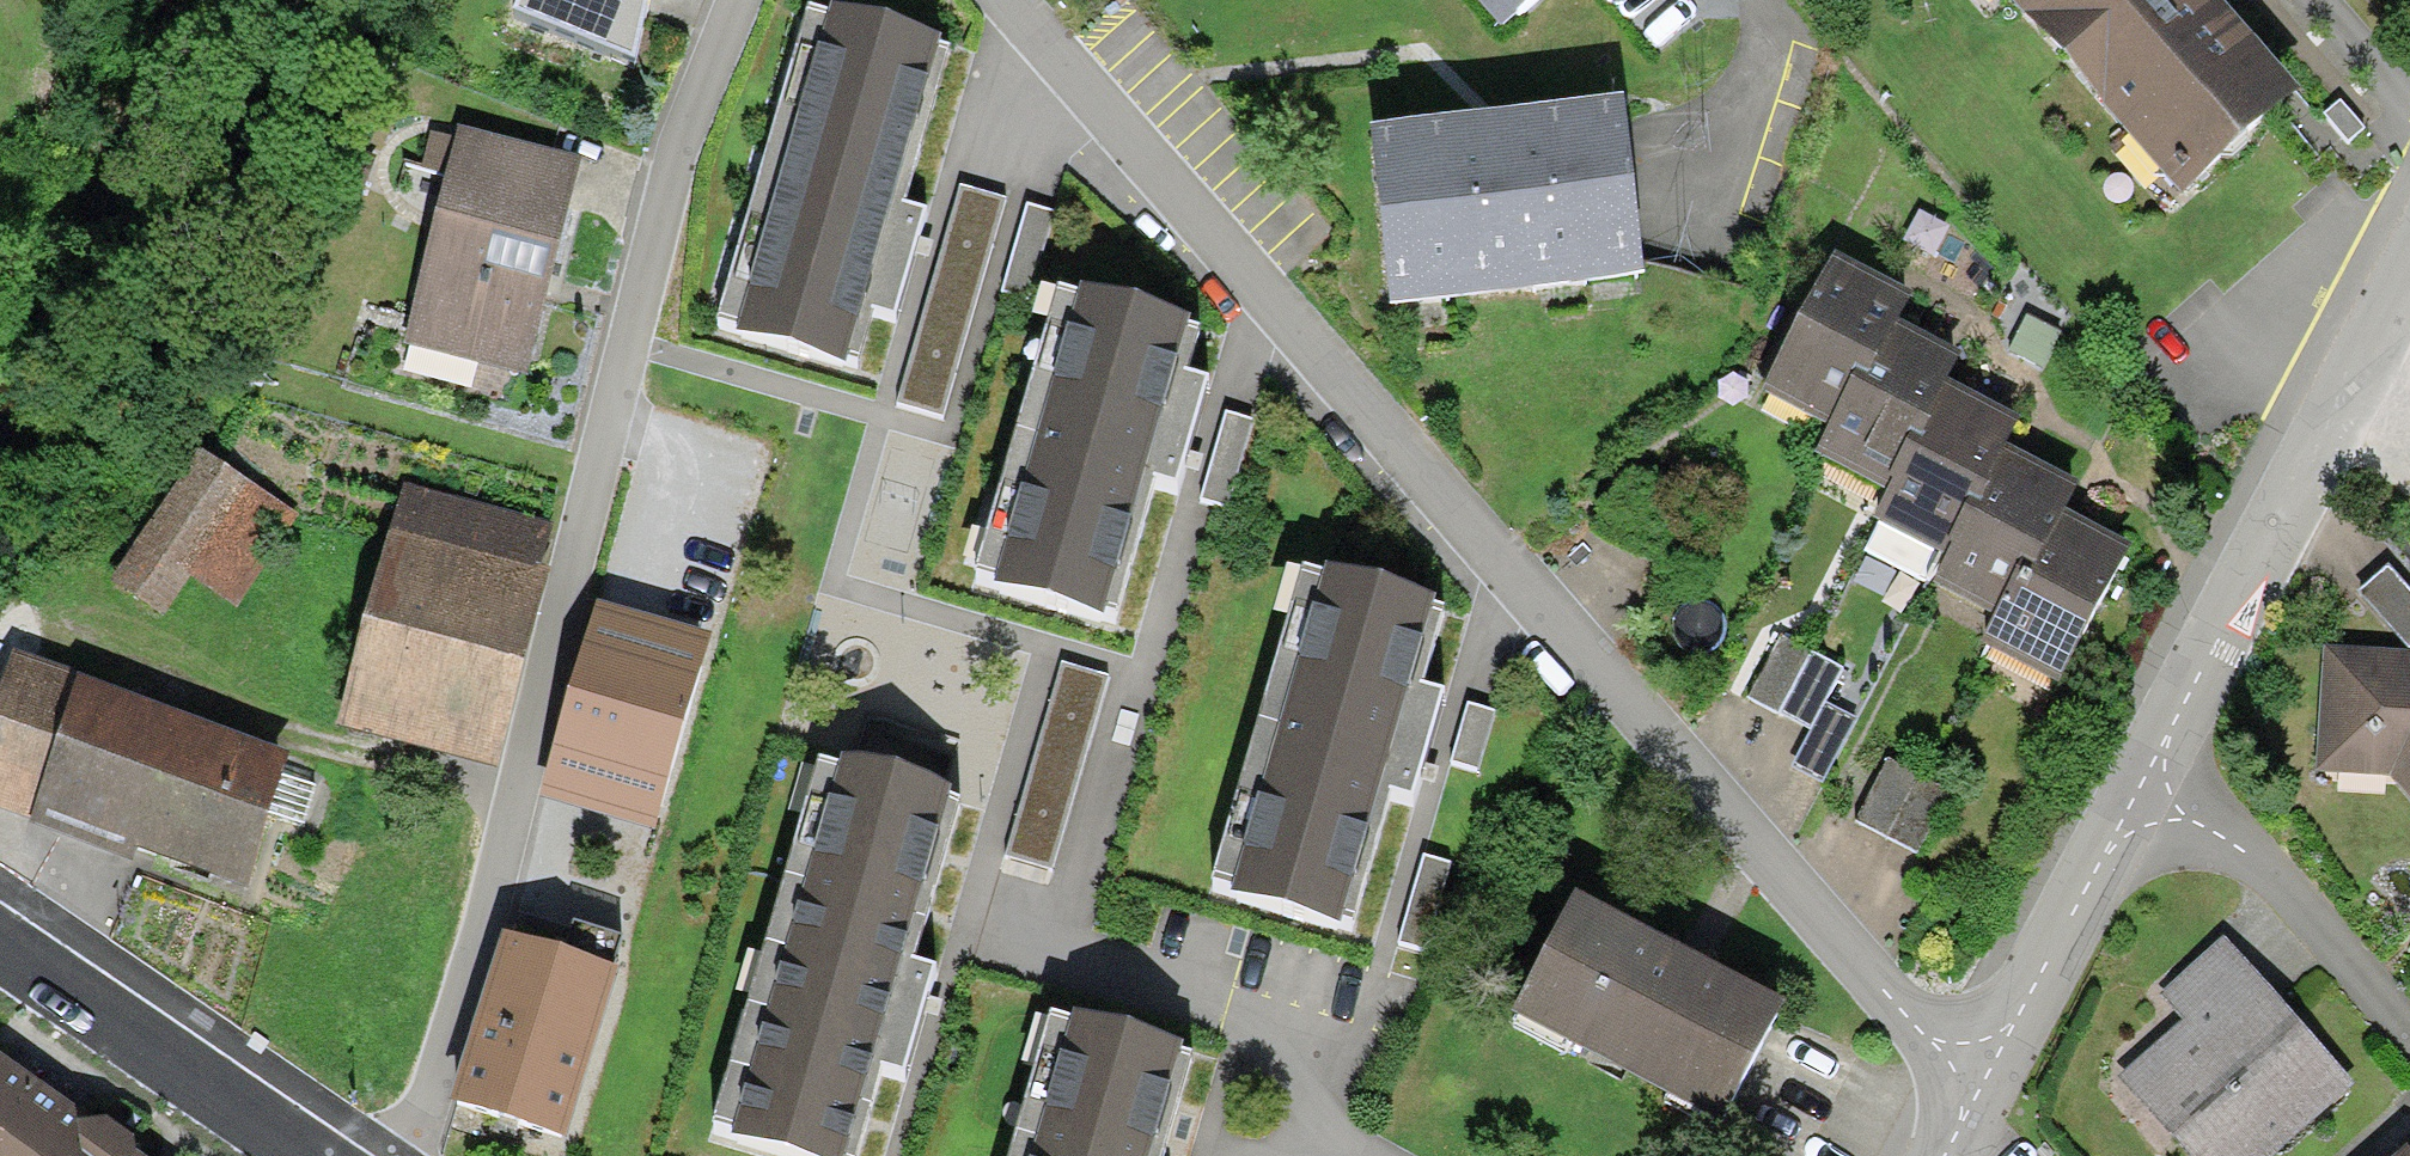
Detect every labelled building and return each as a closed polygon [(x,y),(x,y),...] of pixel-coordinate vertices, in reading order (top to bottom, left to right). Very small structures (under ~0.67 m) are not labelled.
[(503,13),(617,59),(640,0),(509,0),(503,13)] [(1501,28),(1533,0),(1476,0),(1501,28)] [(2172,197),(2294,94),(2215,0),(2005,0),(2172,197)] [(950,51),(808,13),(720,335),(858,372),(873,319),(894,325),(909,269),(924,215),(906,211),(950,51)] [(2341,101),(2326,114),(2347,141),(2363,128),(2341,101)] [(1496,117),(1376,131),(1396,299),(1634,271),(1614,104),(1496,117)] [(575,160),(456,130),(402,340),(521,370),(542,288),(575,160)] [(1004,201),(960,189),(899,406),(942,418),(1004,201)] [(1052,213),(1025,205),(1002,291),(1029,298),(1052,213)] [(1915,298),(1834,254),(1761,392),(1831,429),(1857,380),(1868,386),(1900,325),(1915,298)] [(1196,336),(1055,297),(973,590),(1113,629),(1152,487),(1175,493),(1191,436),(1205,388),(1183,382),(1196,336)] [(2027,320),(2011,350),(2040,365),(2056,335),(2027,320)] [(1949,385),(1963,358),(1900,325),(1868,386),(1857,380),(1831,429),(1816,456),(1884,491),(1910,438),(1920,443),(1949,385)] [(2003,452),(2019,419),(1949,385),(1920,443),(1910,438),(1884,491),(1870,521),(1941,557),(1969,503),(1975,506),(2003,452)] [(1251,422),(1225,415),(1202,502),(1228,509),(1251,422)] [(295,515),(197,452),(110,584),(159,616),(184,578),(233,610),(295,515)] [(2065,516),(2078,491),(2003,452),(1975,506),(1969,503),(1941,557),(1927,584),(1994,618),(2017,575),(2030,582),(2065,516)] [(548,521),(393,483),(332,730),(500,771),(549,573),(536,570),(548,521)] [(2058,686),(2130,550),(2065,516),(2030,582),(2017,575),(1994,618),(1981,645),(2058,686)] [(1443,610),(1306,570),(1210,898),(1349,939),(1390,799),(1412,806),(1428,752),(1444,697),(1420,690),(1443,610)] [(705,639),(597,608),(542,798),(650,829),(705,639)] [(1837,672),(1779,645),(1750,708),(1805,734),(1789,768),(1817,781),(1844,722),(1819,711),(1837,672)] [(2319,646),(2310,774),(2388,775),(2409,802),(2409,652),(2319,646)] [(0,697),(0,806),(28,815),(25,824),(151,866),(155,853),(244,883),(289,752),(76,681),(13,659),(0,697)] [(1107,680),(1059,667),(1007,855),(1054,868),(1107,680)] [(1493,713),(1466,705),(1450,762),(1478,770),(1493,713)] [(1941,792),(1879,762),(1849,823),(1911,853),(1941,792)] [(810,767),(708,1146),(744,1155),(863,1155),(885,1075),(905,1080),(919,1029),(935,973),(916,968),(960,807),(810,767)] [(1424,856),(1398,943),(1423,950),(1449,863),(1424,856)] [(567,903),(552,953),(615,972),(630,921),(567,903)] [(1768,1008),(1577,908),(1522,1012),(1713,1113),(1768,1008)] [(552,953),(503,938),(452,1106),(565,1140),(615,972),(552,953)] [(2217,938),(2154,995),(2178,1022),(2121,1073),(2196,1155),(2254,1155),(2343,1076),(2217,938)] [(1039,1018),(1002,1155),(1152,1155),(1180,1056),(1039,1018)] [(134,1155),(132,1143),(106,1121),(89,1122),(0,1061),(0,1155),(136,1155),(134,1155)] [(2409,1144),(2397,1155),(2409,1155),(2409,1145),(2409,1144)]
